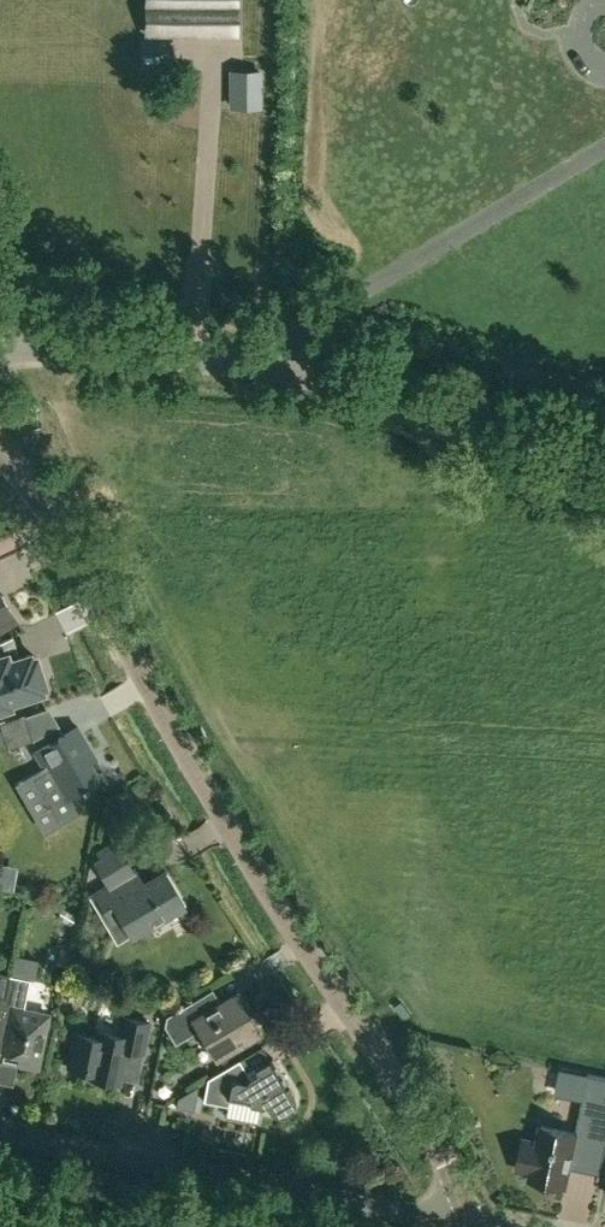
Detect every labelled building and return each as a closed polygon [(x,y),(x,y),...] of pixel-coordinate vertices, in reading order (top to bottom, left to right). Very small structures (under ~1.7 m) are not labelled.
[(154,30),(151,30),(151,31),(187,31),(187,6),(201,6),(201,31),(233,31),(233,29),(229,29),(229,6),(233,6),(233,4),(229,4),(229,0),(154,0),(154,4),(151,4),(151,6),(154,6),(154,30)] [(23,546),(0,553),(0,579),(2,587),(41,576),(40,574),(31,576),(23,546)] [(15,620),(10,611),(11,611),(0,593),(0,629),(15,620)] [(9,708),(8,704),(41,693),(40,689),(44,687),(34,658),(30,659),(29,655),(8,662),(6,655),(0,657),(0,711),(9,708)] [(9,747),(33,739),(25,716),(1,724),(9,747)] [(69,795),(99,777),(86,753),(92,749),(78,726),(64,733),(37,749),(35,750),(43,765),(49,762),(52,767),(34,777),(58,819),(76,809),(68,795),(69,795)] [(132,934),(183,904),(164,871),(134,888),(125,873),(95,891),(113,923),(123,917),(132,934)] [(9,974),(0,972),(0,1020),(9,974)] [(47,1014),(23,1009),(29,978),(9,974),(0,1020),(0,1043),(5,1044),(11,1053),(18,1055),(17,1061),(37,1065),(47,1014)] [(216,1055),(258,1031),(236,994),(201,1014),(192,999),(167,1014),(164,1024),(175,1043),(200,1028),(216,1055)] [(143,1052),(150,1021),(122,1015),(118,1033),(98,1028),(96,1036),(75,1031),(68,1066),(89,1070),(88,1076),(120,1082),(127,1049),(143,1052)] [(209,1077),(204,1099),(228,1104),(226,1117),(257,1124),(261,1105),(266,1102),(269,1107),(271,1110),(273,1111),(276,1113),(280,1113),(284,1113),(288,1111),(291,1109),(293,1107),(295,1102),(295,1099),(295,1093),(294,1090),(273,1055),(270,1057),(247,1071),(240,1058),(209,1077)] [(604,1141),(604,1096),(598,1095),(589,1138),(604,1141)] [(524,1139),(518,1169),(532,1172),(530,1178),(566,1185),(577,1132),(542,1125),(538,1142),(524,1139)]
